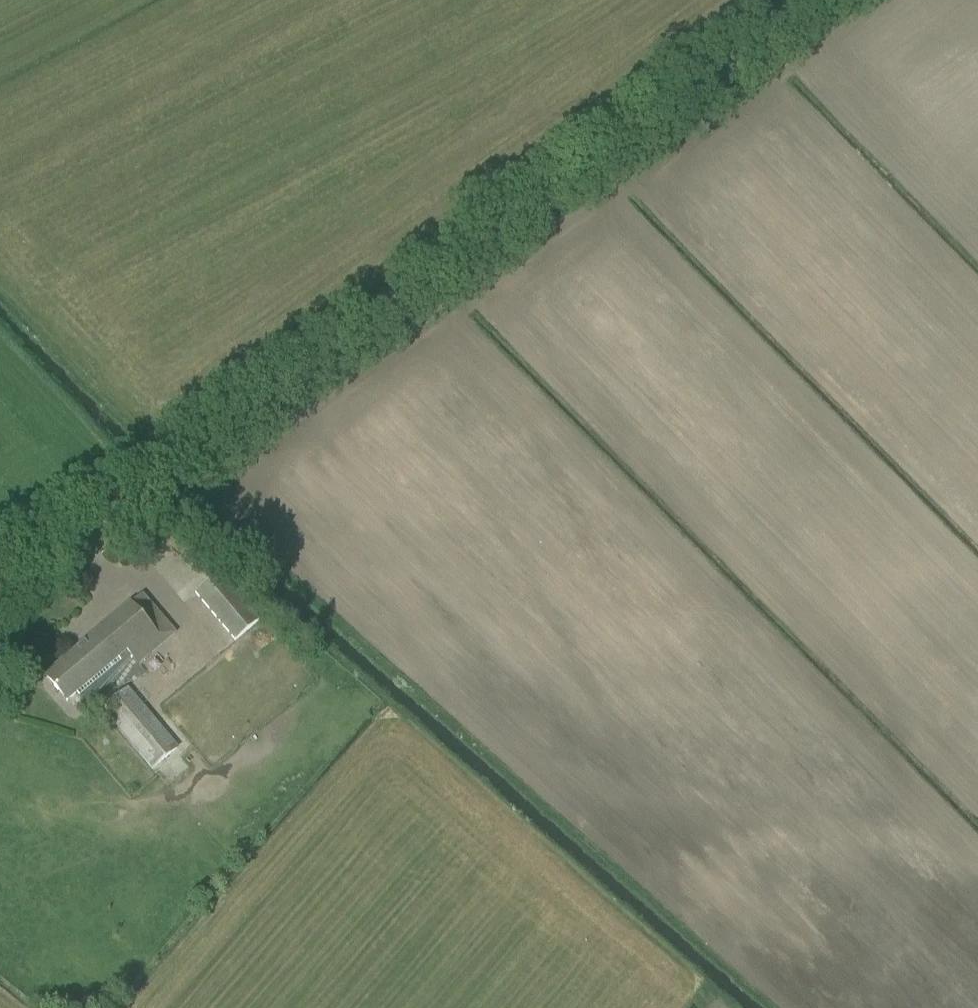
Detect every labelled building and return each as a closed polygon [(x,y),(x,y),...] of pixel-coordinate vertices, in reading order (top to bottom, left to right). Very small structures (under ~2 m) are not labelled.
[(196,594),(235,641),(259,621),(220,574),(196,594)] [(133,602),(45,675),(58,691),(68,703),(76,696),(86,707),(132,658),(160,634),(133,602)] [(178,749),(127,688),(103,707),(154,769),(178,749)]
